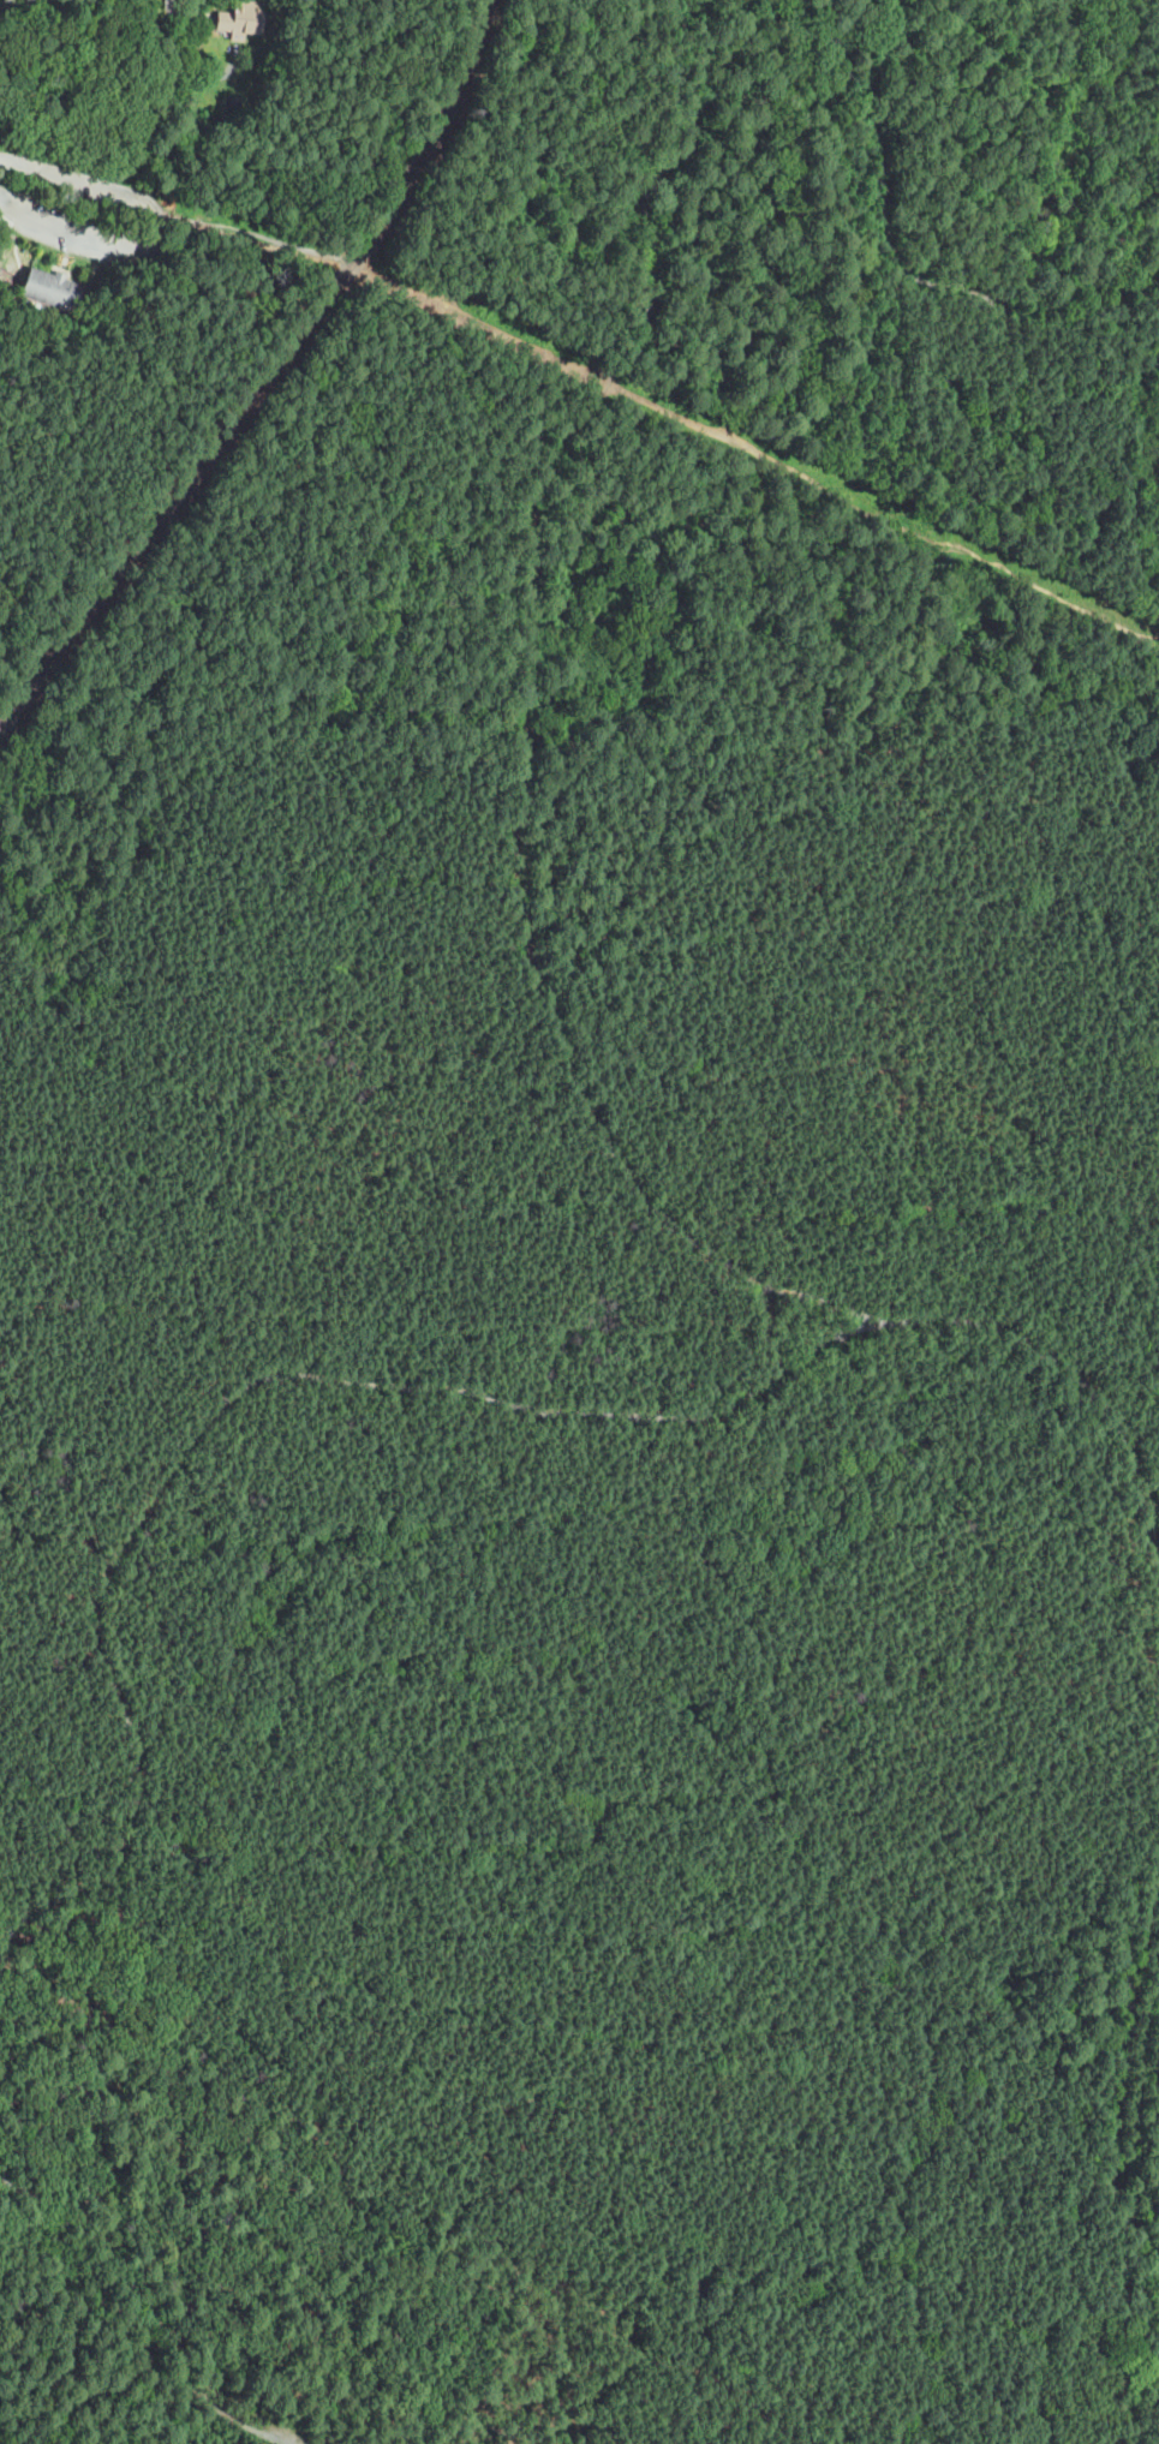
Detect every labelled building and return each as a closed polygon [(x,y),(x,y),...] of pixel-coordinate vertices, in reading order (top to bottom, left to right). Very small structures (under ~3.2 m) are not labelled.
[(233,13),(234,0),(249,0),(264,1),(261,35),(244,34),(243,42),(229,41),(231,31),(215,29),(217,11),(233,13)] [(239,116),(228,115),(229,96),(240,96),(239,116)] [(31,249),(5,236),(0,245),(0,265),(19,274),(31,249)] [(74,313),(68,311),(65,310),(64,312),(52,309),(53,306),(19,294),(29,267),(53,275),(55,270),(64,274),(66,274),(65,279),(84,286),(74,313)]
